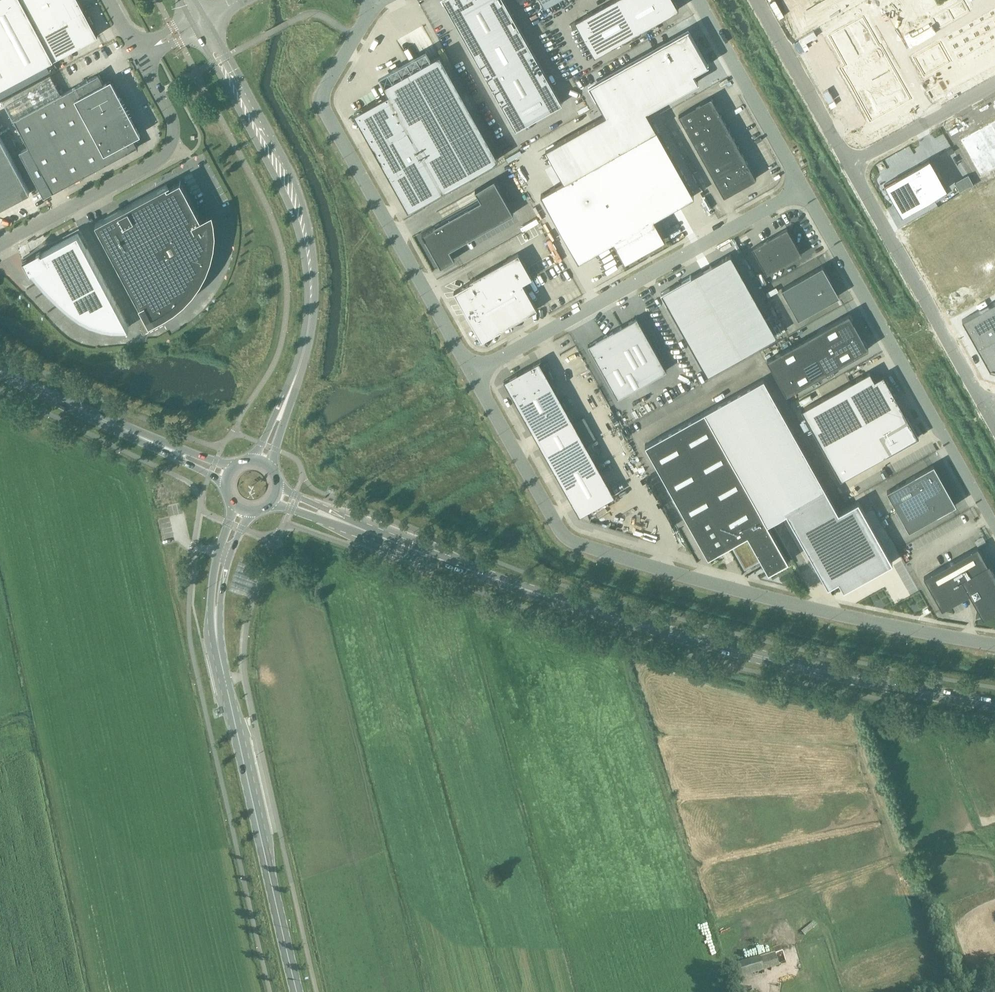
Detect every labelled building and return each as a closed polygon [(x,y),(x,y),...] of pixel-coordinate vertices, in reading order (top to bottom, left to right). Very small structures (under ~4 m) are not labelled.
[(41,66),(98,36),(96,32),(91,23),(88,18),(83,8),(79,0),(0,0),(0,88),(41,66)] [(446,6),(516,129),(562,104),(504,0),(443,0),(446,6)] [(674,0),(613,0),(575,21),(578,27),(595,56),(679,9),(674,0)] [(950,37),(961,57),(994,37),(994,12),(950,37)] [(840,68),(870,122),(911,99),(881,45),(880,46),(863,16),(828,36),(845,65),(840,68)] [(564,181),(541,194),(578,261),(614,241),(625,260),(664,239),(653,219),(694,196),(657,129),(646,111),(698,81),(694,73),(708,64),(697,45),(688,29),(589,85),(599,103),(606,114),(557,142),(545,148),(564,181)] [(940,43),(913,57),(924,77),(951,62),(940,43)] [(388,94),(354,113),(408,210),(499,159),(454,80),(440,54),(431,59),(412,69),(383,85),(388,94)] [(98,74),(99,75),(14,120),(29,147),(20,151),(44,197),(137,147),(138,147),(133,138),(141,134),(111,79),(104,83),(99,74),(98,74)] [(711,97),(679,115),(724,196),(756,178),(711,97)] [(583,98),(576,101),(579,110),(586,108),(583,98)] [(961,140),(981,176),(994,168),(994,121),(961,140)] [(0,136),(0,208),(30,192),(0,136)] [(930,159),(885,184),(902,215),(947,190),(930,159)] [(502,160),(490,166),(493,172),(505,166),(502,160)] [(513,214),(494,179),(475,190),(481,200),(422,233),(441,267),(455,259),(449,250),(513,214)] [(167,185),(96,223),(141,308),(148,321),(162,314),(173,307),(183,299),(191,290),(199,280),(204,269),(209,257),(212,245),(213,233),(212,220),(211,216),(202,221),(181,181),(168,187),(167,185)] [(802,254),(787,228),(752,248),(767,274),(802,254)] [(126,324),(128,327),(129,327),(87,248),(86,248),(78,232),(34,255),(33,253),(31,254),(31,253),(24,257),(30,270),(35,268),(42,277),(51,286),(60,295),(69,303),(78,311),(89,317),(101,321),(113,324),(126,324)] [(481,341),(487,338),(501,330),(501,329),(537,309),(523,283),(532,278),(518,253),(470,280),(471,282),(454,292),(481,341)] [(731,253),(661,292),(707,374),(777,335),(731,253)] [(812,272),(782,289),(798,319),(830,301),(823,289),(833,284),(823,266),(812,272)] [(531,274),(534,280),(545,274),(542,268),(531,274)] [(654,289),(664,285),(661,279),(652,283),(654,289)] [(990,369),(992,368),(994,368),(994,301),(962,319),(990,368),(989,368),(990,369)] [(849,313),(767,359),(787,394),(868,348),(864,340),(854,322),(849,313)] [(667,370),(637,317),(588,345),(618,398),(667,370)] [(789,319),(783,322),(786,328),(792,325),(789,319)] [(579,515),(615,495),(553,386),(544,369),(539,361),(504,380),(579,515)] [(906,414),(883,375),(875,380),(870,371),(801,409),(841,480),(887,454),(888,455),(889,454),(888,454),(919,437),(907,415),(907,414),(906,414)] [(705,411),(645,445),(676,499),(680,506),(690,524),(700,518),(709,513),(727,546),(733,543),(739,554),(740,556),(745,566),(749,564),(751,563),(755,561),(758,559),(760,558),(765,567),(765,566),(769,572),(774,569),(789,561),(767,524),(771,522),(781,516),(785,514),(787,513),(790,520),(823,577),(828,587),(839,581),(844,590),(893,562),(858,501),(839,512),(827,490),(764,378),(713,407),(705,411)] [(915,475),(887,491),(909,531),(937,515),(956,505),(950,493),(945,496),(936,478),(940,476),(934,464),(915,475)] [(978,547),(924,577),(942,609),(970,594),(973,598),(974,598),(984,616),(994,610),(994,573),(989,563),(988,564),(978,547)] [(766,972),(780,968),(775,954),(762,958),(766,972)] [(752,975),(749,967),(754,965),(757,974),(763,972),(759,959),(731,968),(735,981),(752,975)]
